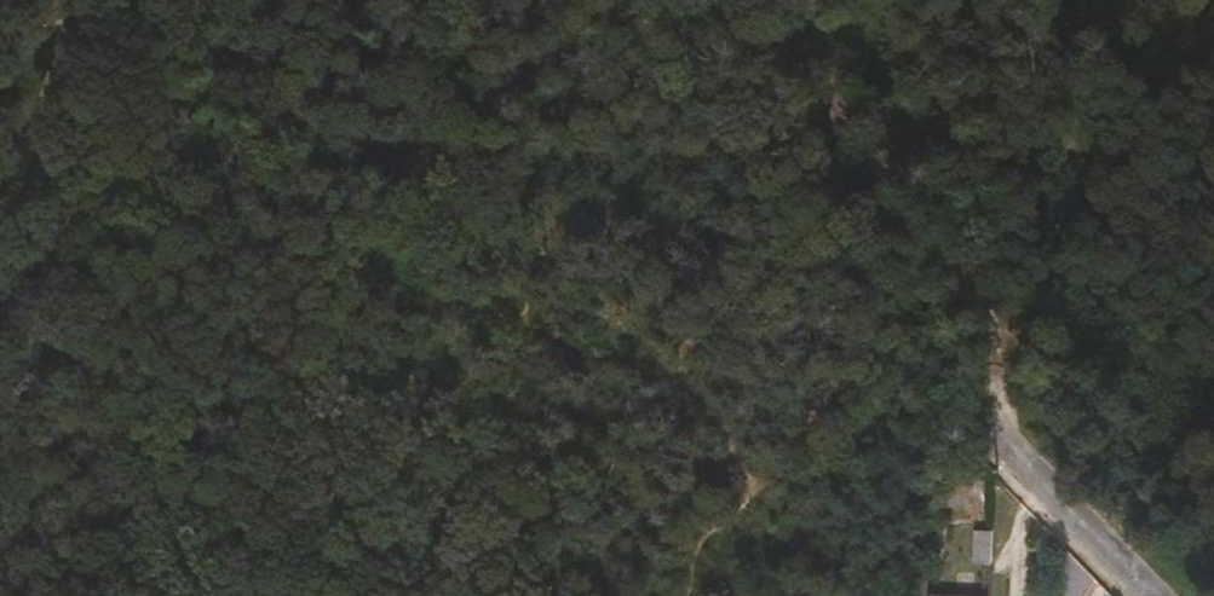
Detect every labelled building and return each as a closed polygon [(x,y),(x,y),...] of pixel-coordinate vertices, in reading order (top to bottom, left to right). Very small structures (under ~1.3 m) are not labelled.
[(971,527),(969,561),(988,562),(990,528),(971,527)] [(1059,581),(1076,595),(1081,595),(1096,570),(1061,536),(1059,581)] [(1059,595),(1076,595),(1059,581),(1059,595)]
